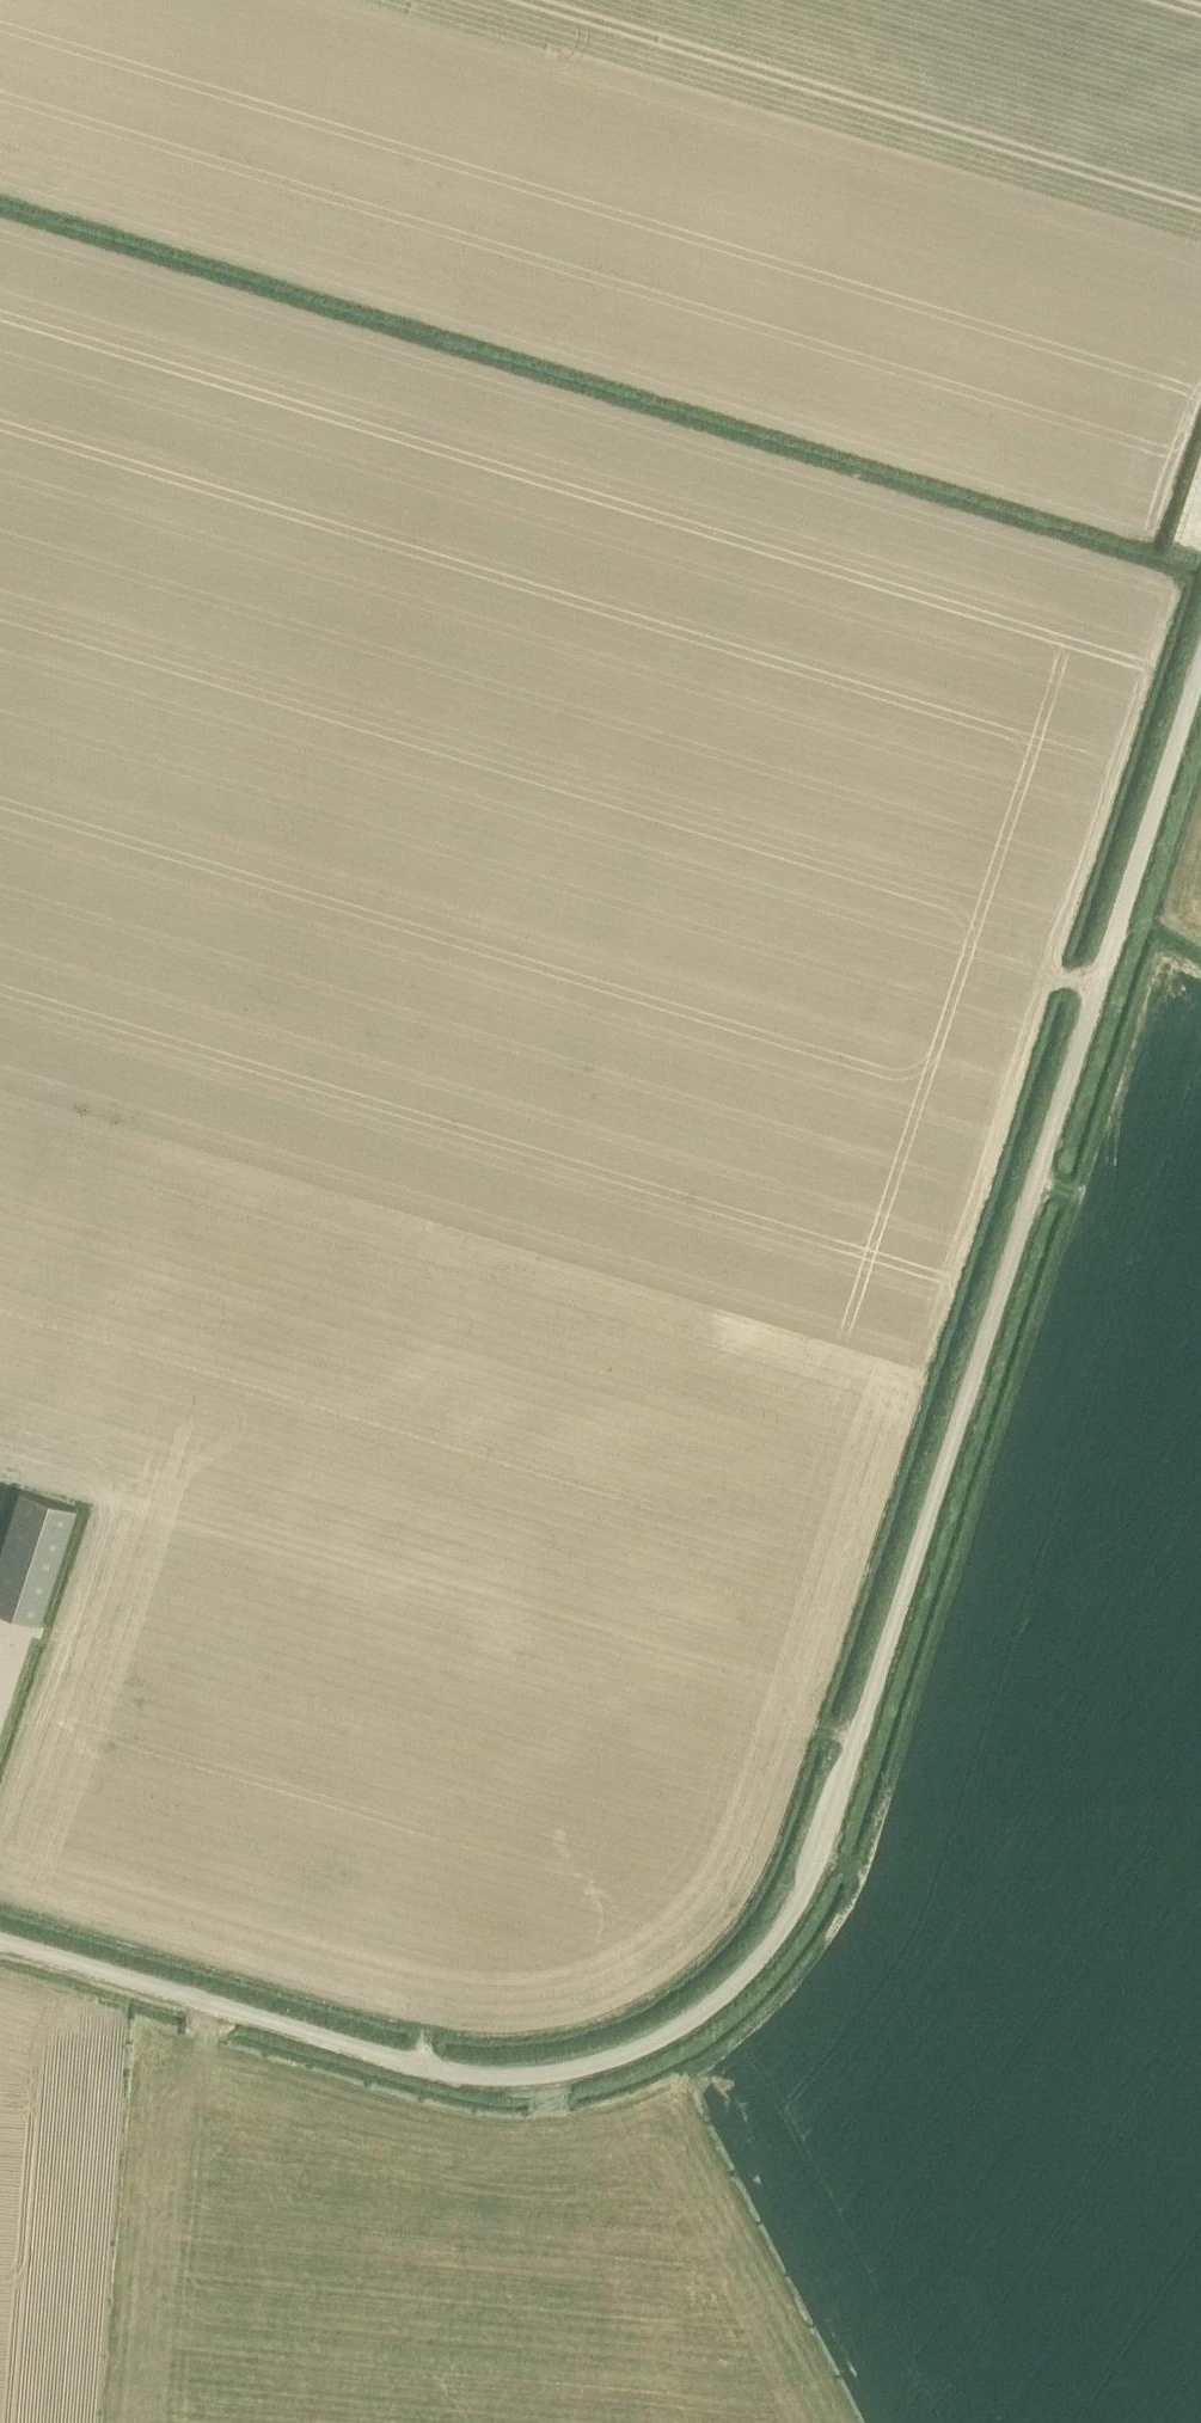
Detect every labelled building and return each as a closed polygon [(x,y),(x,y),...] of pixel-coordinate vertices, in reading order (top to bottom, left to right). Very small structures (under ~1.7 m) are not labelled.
[(20,1492),(0,1553),(0,1609),(41,1623),(78,1507),(21,1489),(20,1492)]
